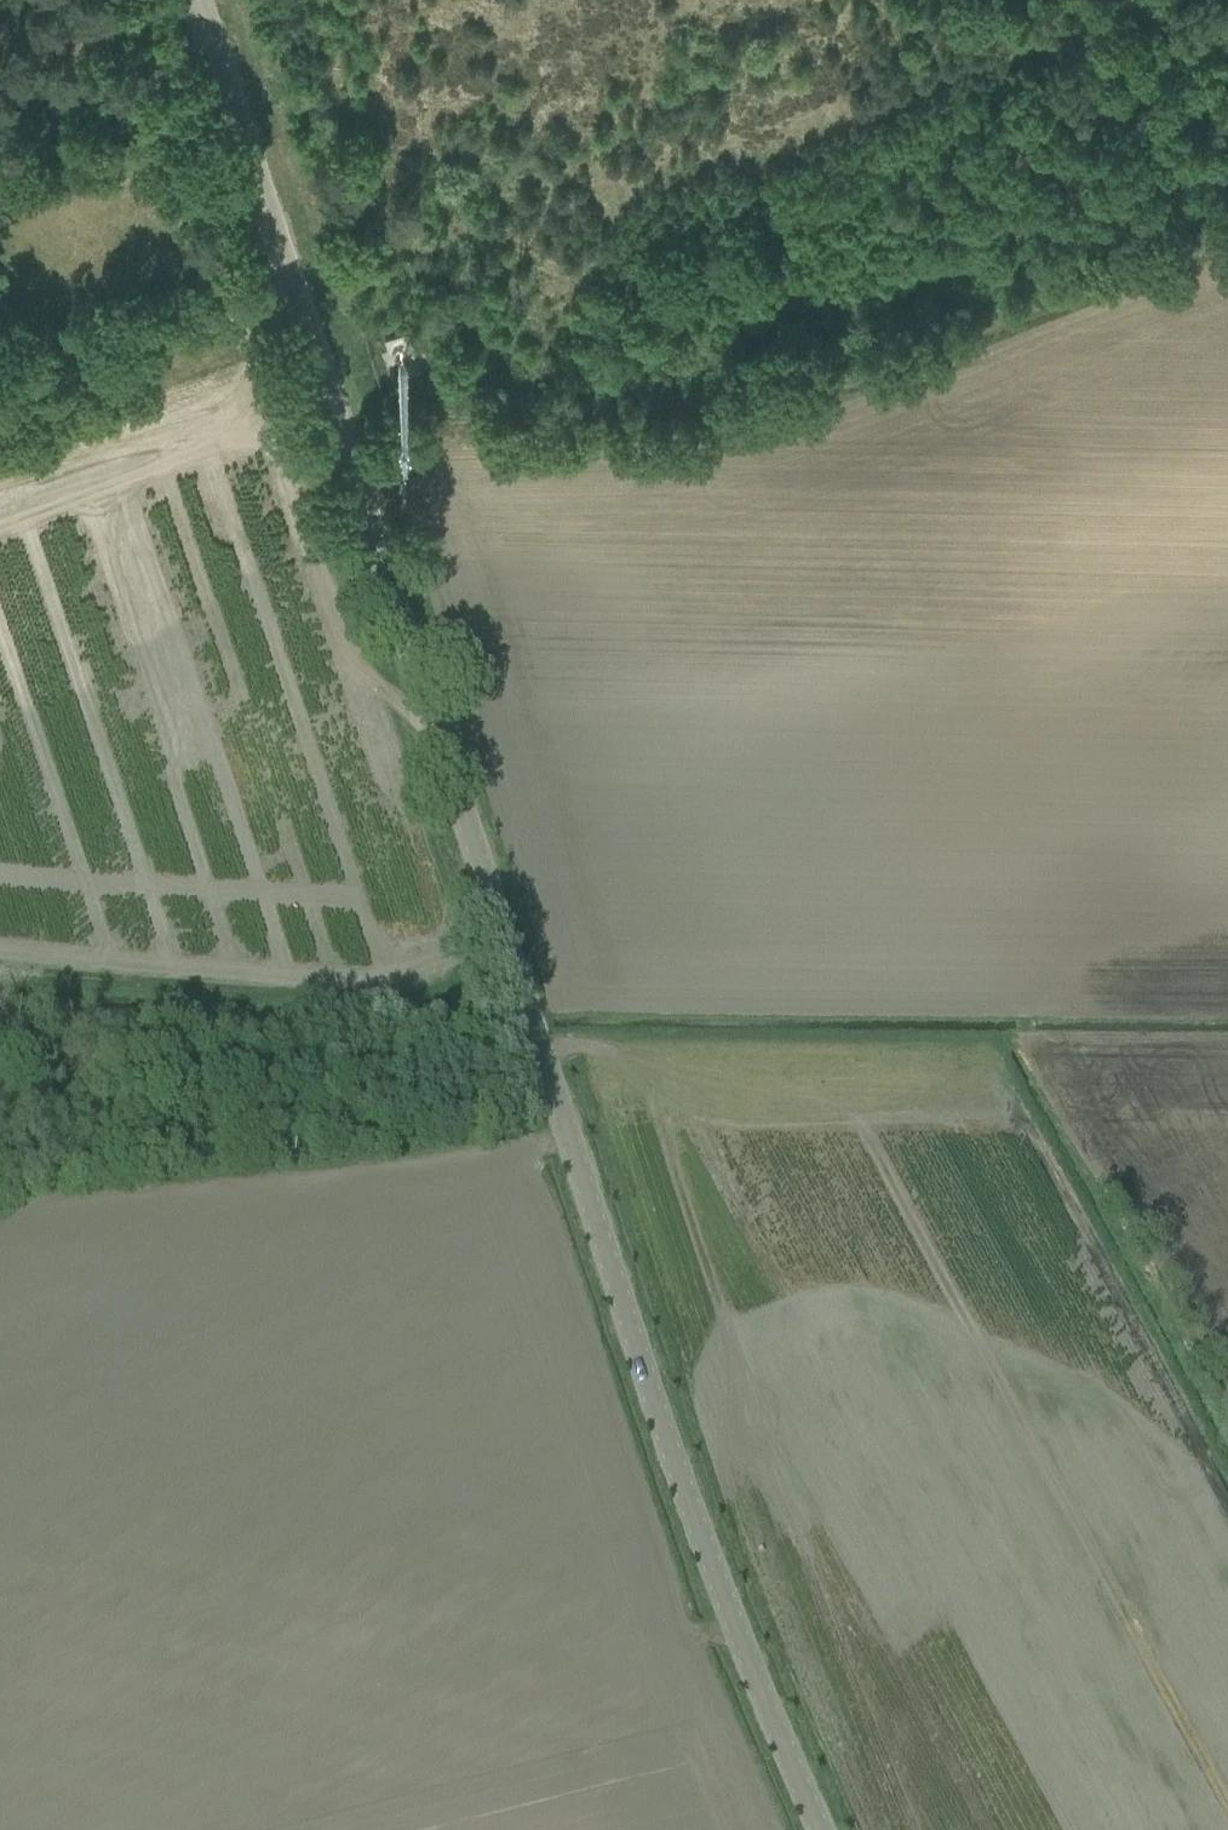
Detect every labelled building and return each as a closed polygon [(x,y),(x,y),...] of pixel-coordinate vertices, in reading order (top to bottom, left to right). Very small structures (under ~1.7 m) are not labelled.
[(385,337),(389,351),(412,344),(408,330),(385,337)]
